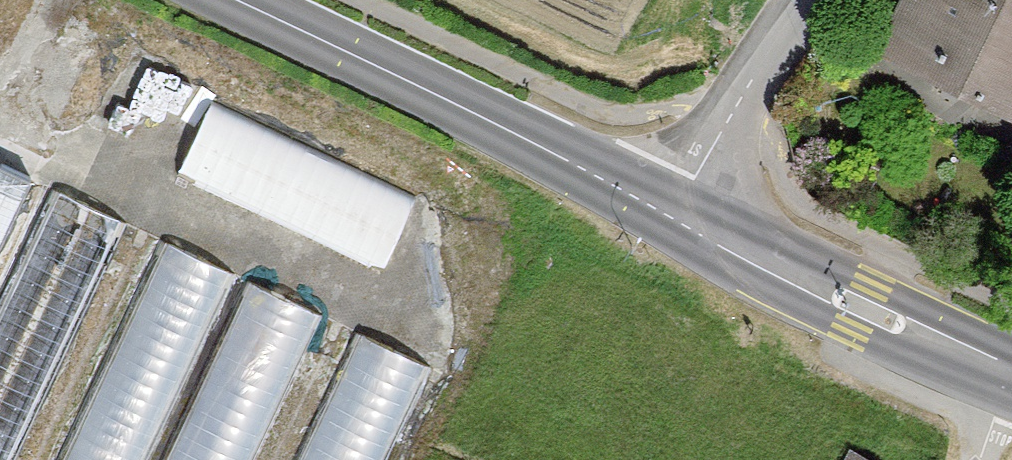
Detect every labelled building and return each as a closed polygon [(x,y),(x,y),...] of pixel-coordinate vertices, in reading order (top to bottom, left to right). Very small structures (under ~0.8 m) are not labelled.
[(889,48),(1011,110),(1011,0),(913,0),(889,48)] [(214,92),(180,163),(387,261),(421,189),(214,92)] [(0,163),(0,251),(34,179),(0,163)] [(24,276),(37,282),(15,328),(28,334),(18,356),(48,371),(125,212),(69,185),(24,276)] [(242,268),(244,264),(154,228),(60,459),(249,459),(315,297),(242,268)] [(430,352),(355,321),(296,459),(384,459),(430,352)] [(0,391),(0,459),(6,459),(28,402),(0,391)]
